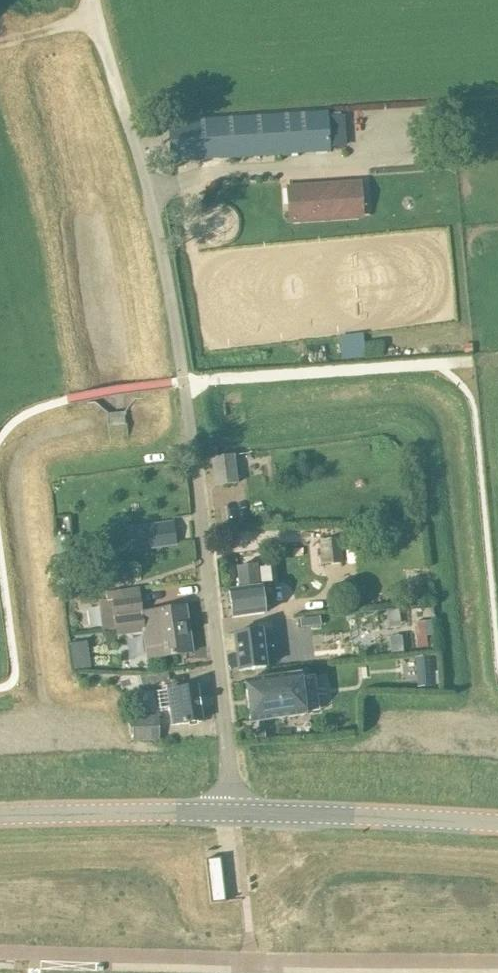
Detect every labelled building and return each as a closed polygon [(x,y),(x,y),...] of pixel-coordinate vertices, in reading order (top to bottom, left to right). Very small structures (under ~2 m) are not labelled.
[(327,116),(168,127),(172,160),(329,152),(329,149),(347,147),(344,116),(327,117),(327,116)] [(291,220),(351,216),(364,216),(362,184),(289,187),(291,220)] [(342,357),(366,356),(365,332),(341,333),(342,357)] [(367,341),(367,355),(385,355),(384,341),(367,341)] [(213,471),(237,468),(235,452),(211,455),(213,471)] [(237,468),(213,471),(215,486),(239,483),(237,468)] [(141,532),(129,533),(131,548),(143,546),(144,551),(178,545),(174,521),(140,526),(141,532)] [(340,538),(321,539),(322,564),(342,563),(340,538)] [(257,565),(236,568),(239,589),(229,590),(231,616),(266,612),(262,586),(259,587),(257,565)] [(142,613),(138,591),(107,596),(108,602),(101,603),(105,629),(118,627),(119,636),(144,632),(148,660),(193,653),(186,606),(142,613)] [(425,622),(416,623),(417,636),(427,635),(425,622)] [(240,671),(266,667),(261,629),(234,633),(240,671)] [(71,643),(76,669),(93,666),(89,640),(71,643)] [(169,672),(141,676),(143,689),(170,685),(169,672)] [(300,675),(246,682),(250,722),(305,716),(300,675)] [(416,679),(417,688),(436,687),(435,678),(416,679)] [(173,725),(202,721),(197,686),(168,690),(173,725)] [(159,715),(129,716),(132,742),(159,742),(159,715)] [(221,857),(207,859),(214,900),(227,897),(221,857)]
